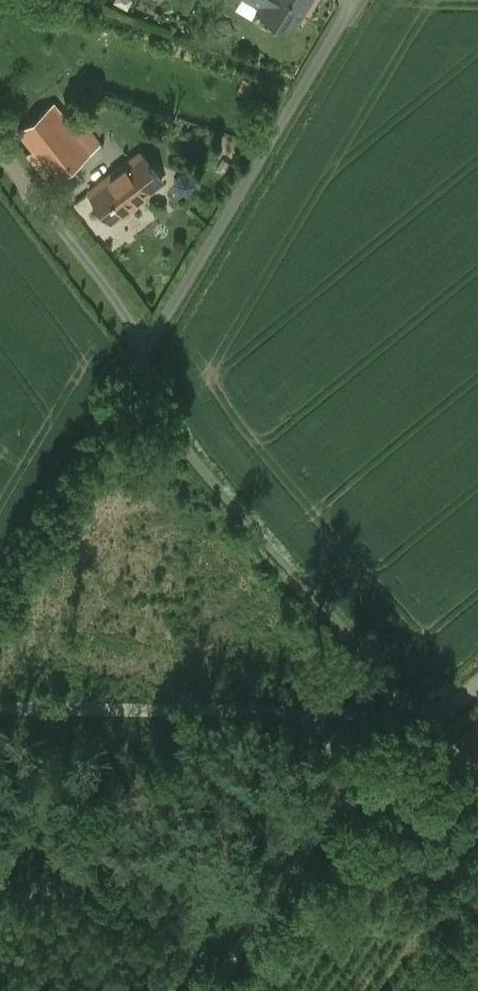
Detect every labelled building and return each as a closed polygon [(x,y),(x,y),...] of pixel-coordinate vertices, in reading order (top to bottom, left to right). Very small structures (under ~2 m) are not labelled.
[(260,5),(258,8),(291,28),(307,0),(263,0),(260,5)] [(75,131),(61,113),(26,139),(33,148),(27,153),(48,181),(99,142),(84,124),(75,131)] [(139,151),(89,190),(111,218),(161,180),(139,151)] [(219,209),(184,176),(175,186),(210,219),(219,209)] [(476,727),(458,742),(477,766),(477,729),(476,727)]
